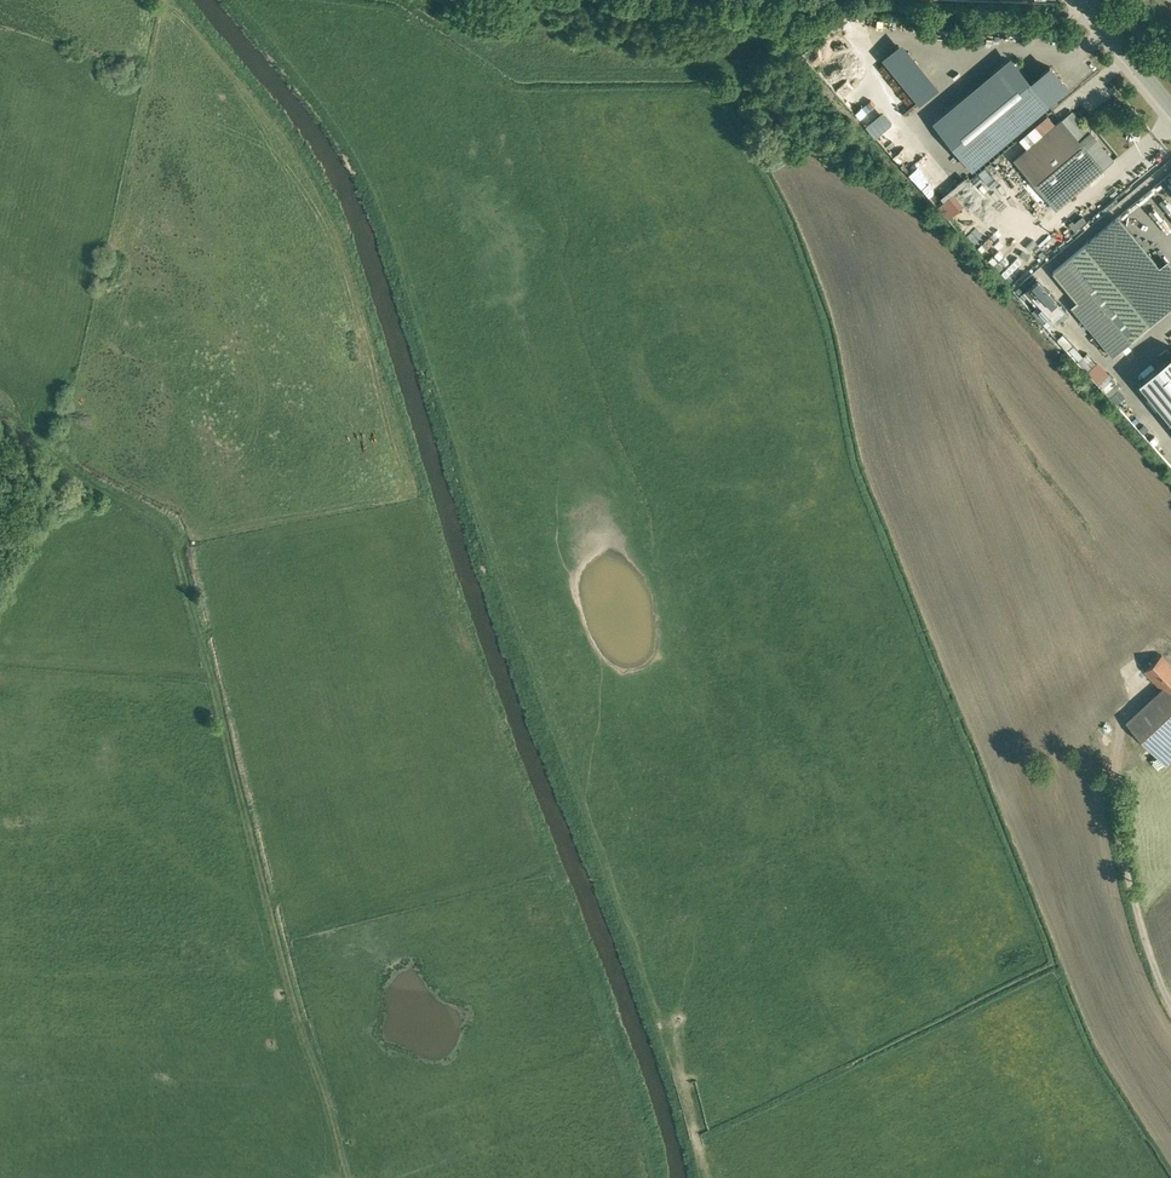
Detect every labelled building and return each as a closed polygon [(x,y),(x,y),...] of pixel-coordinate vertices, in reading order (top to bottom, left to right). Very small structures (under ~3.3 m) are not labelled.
[(913,39),(880,63),(913,110),(946,86),(913,39)] [(1032,82),(1018,65),(942,128),(973,166),(1049,103),(1049,102),(1032,82)] [(1067,87),(1050,66),(1032,82),(1049,102),(1067,87)] [(881,135),(897,121),(886,109),(871,124),(881,135)] [(1090,133),(1072,111),(1062,120),(1102,169),(1113,161),(1095,139),(1096,139),(1091,133),(1090,133)] [(1102,169),(1062,120),(1052,127),(1057,133),(1036,151),(1031,145),(1015,159),(1035,183),(1029,188),(1042,204),(1048,199),(1057,209),(1102,169)] [(1101,207),(1118,195),(1109,183),(1093,195),(1101,207)] [(959,188),(942,202),(954,216),(971,202),(959,188)] [(1119,215),(1085,243),(1151,324),(1170,308),(1170,262),(1168,258),(1160,265),(1119,215)] [(1151,324),(1085,243),(1054,269),(1069,289),(1064,293),(1114,355),(1151,324)] [(1084,358),(1092,368),(1100,361),(1092,351),(1084,358)] [(1140,379),(1170,417),(1170,354),(1140,379)] [(1117,393),(1126,382),(1102,360),(1092,371),(1117,393)] [(1162,655),(1146,669),(1169,694),(1133,728),(1138,733),(1166,763),(1170,758),(1170,665),(1162,655)] [(1138,733),(1133,728),(1129,732),(1134,737),(1138,733)]
